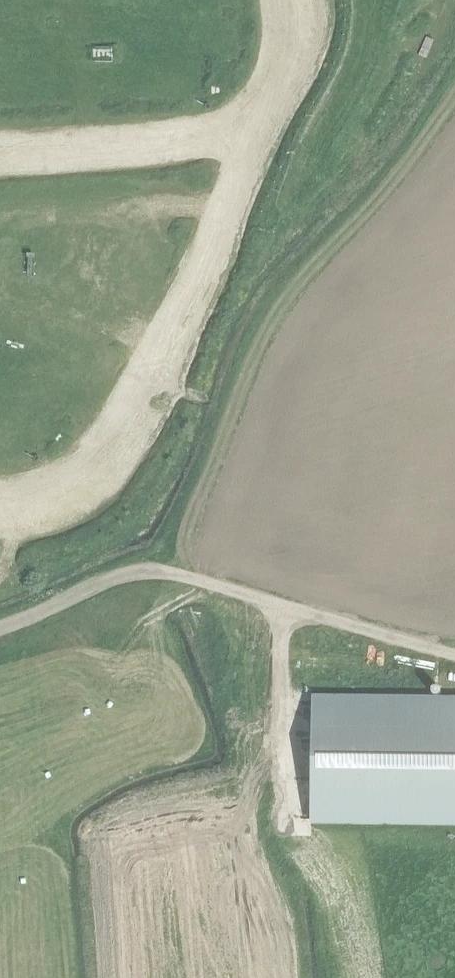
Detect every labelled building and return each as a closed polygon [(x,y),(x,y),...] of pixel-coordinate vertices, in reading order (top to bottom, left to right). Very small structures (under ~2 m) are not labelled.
[(311,700),(310,820),(454,822),(454,702),(311,700)]
